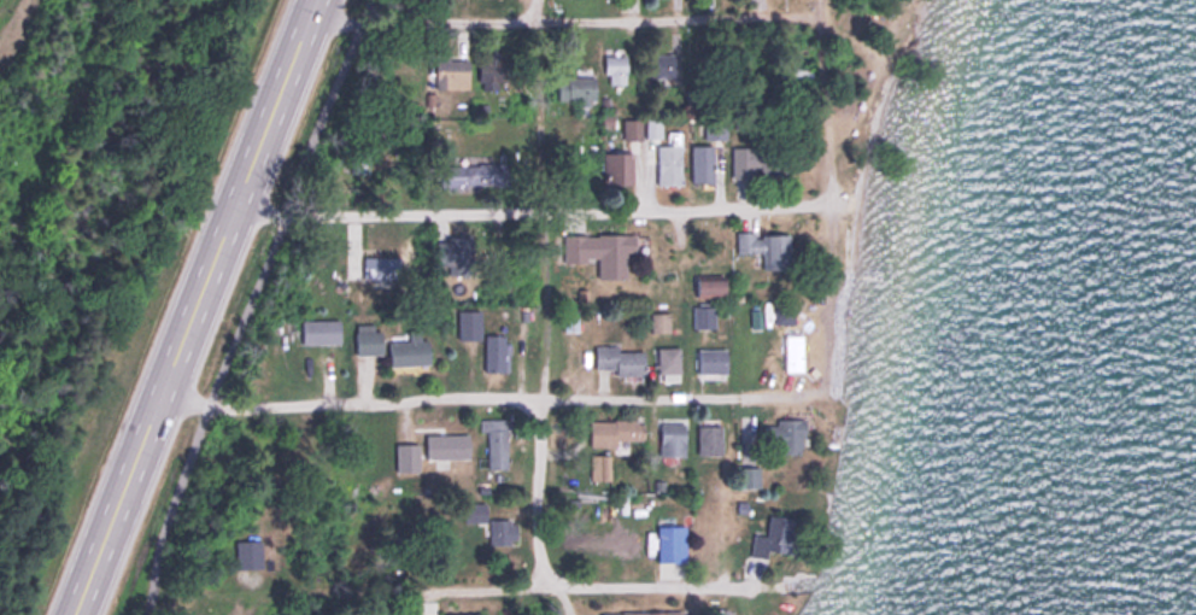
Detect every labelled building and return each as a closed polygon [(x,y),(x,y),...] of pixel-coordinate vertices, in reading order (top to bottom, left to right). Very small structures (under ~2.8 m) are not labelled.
[(481,87),(502,87),(502,48),(481,48),(481,87)] [(676,82),(674,51),(656,52),(658,83),(676,82)] [(604,53),(604,84),(627,84),(627,53),(604,53)] [(470,57),(432,57),(432,87),(470,87),(470,57)] [(587,86),(588,95),(595,95),(595,86),(587,86)] [(726,136),(726,117),(699,117),(699,136),(726,136)] [(682,129),(666,129),(666,143),(658,143),(658,183),(683,182),(682,129)] [(713,180),(712,144),(692,144),(692,181),(713,180)] [(732,154),(732,176),(787,176),(787,146),(760,146),(760,154),(732,154)] [(611,150),(611,183),(633,183),(633,150),(611,150)] [(508,162),(443,162),(443,185),(508,185),(508,162)] [(763,266),(791,266),(791,230),(736,230),(736,250),(763,250),(763,266)] [(587,261),(587,254),(598,255),(598,275),(627,275),(627,249),(636,249),(636,232),(563,231),(563,261),(587,261)] [(473,234),(448,234),(448,274),(473,274),(473,234)] [(696,294),(726,294),(726,271),(696,271),(696,294)] [(693,326),(716,326),(716,303),(693,303),(693,326)] [(795,305),(775,305),(775,320),(795,320),(795,305)] [(527,306),(517,306),(517,335),(527,335),(527,306)] [(670,329),(670,310),(650,310),(650,329),(670,329)] [(340,317),(301,317),(301,341),(340,341),(340,317)] [(382,324),(356,324),(356,351),(382,351),(382,324)] [(390,338),(390,362),(430,362),(430,337),(420,337),(420,327),(409,327),(409,338),(390,338)] [(485,368),(505,368),(505,332),(485,332),(485,368)] [(804,332),(784,332),(784,369),(804,369),(804,332)] [(616,373),(645,373),(645,347),(619,347),(619,343),(596,343),(596,367),(616,367),(616,373)] [(657,344),(657,371),(681,371),(680,344),(657,344)] [(727,371),(727,346),(699,346),(699,371),(727,371)] [(506,417),(479,417),(479,427),(491,427),(491,464),(506,464),(506,417)] [(644,442),(644,417),(590,417),(591,442),(644,442)] [(777,451),(805,451),(805,417),(777,417),(777,451)] [(685,454),(685,421),(661,421),(661,454),(685,454)] [(723,453),(723,423),(697,423),(698,453),(723,453)] [(426,431),(426,456),(470,456),(470,431),(426,431)] [(396,441),(396,469),(420,469),(420,441),(396,441)] [(743,465),(743,484),(759,484),(759,465),(743,465)] [(464,500),(464,520),(486,520),(486,500),(464,500)] [(753,532),(748,570),(764,572),(767,548),(797,552),(800,530),(792,528),(794,516),(770,513),(767,534),(753,532)] [(490,517),(490,542),(517,542),(517,517),(490,517)] [(657,559),(686,559),(686,523),(657,523),(657,559)]
